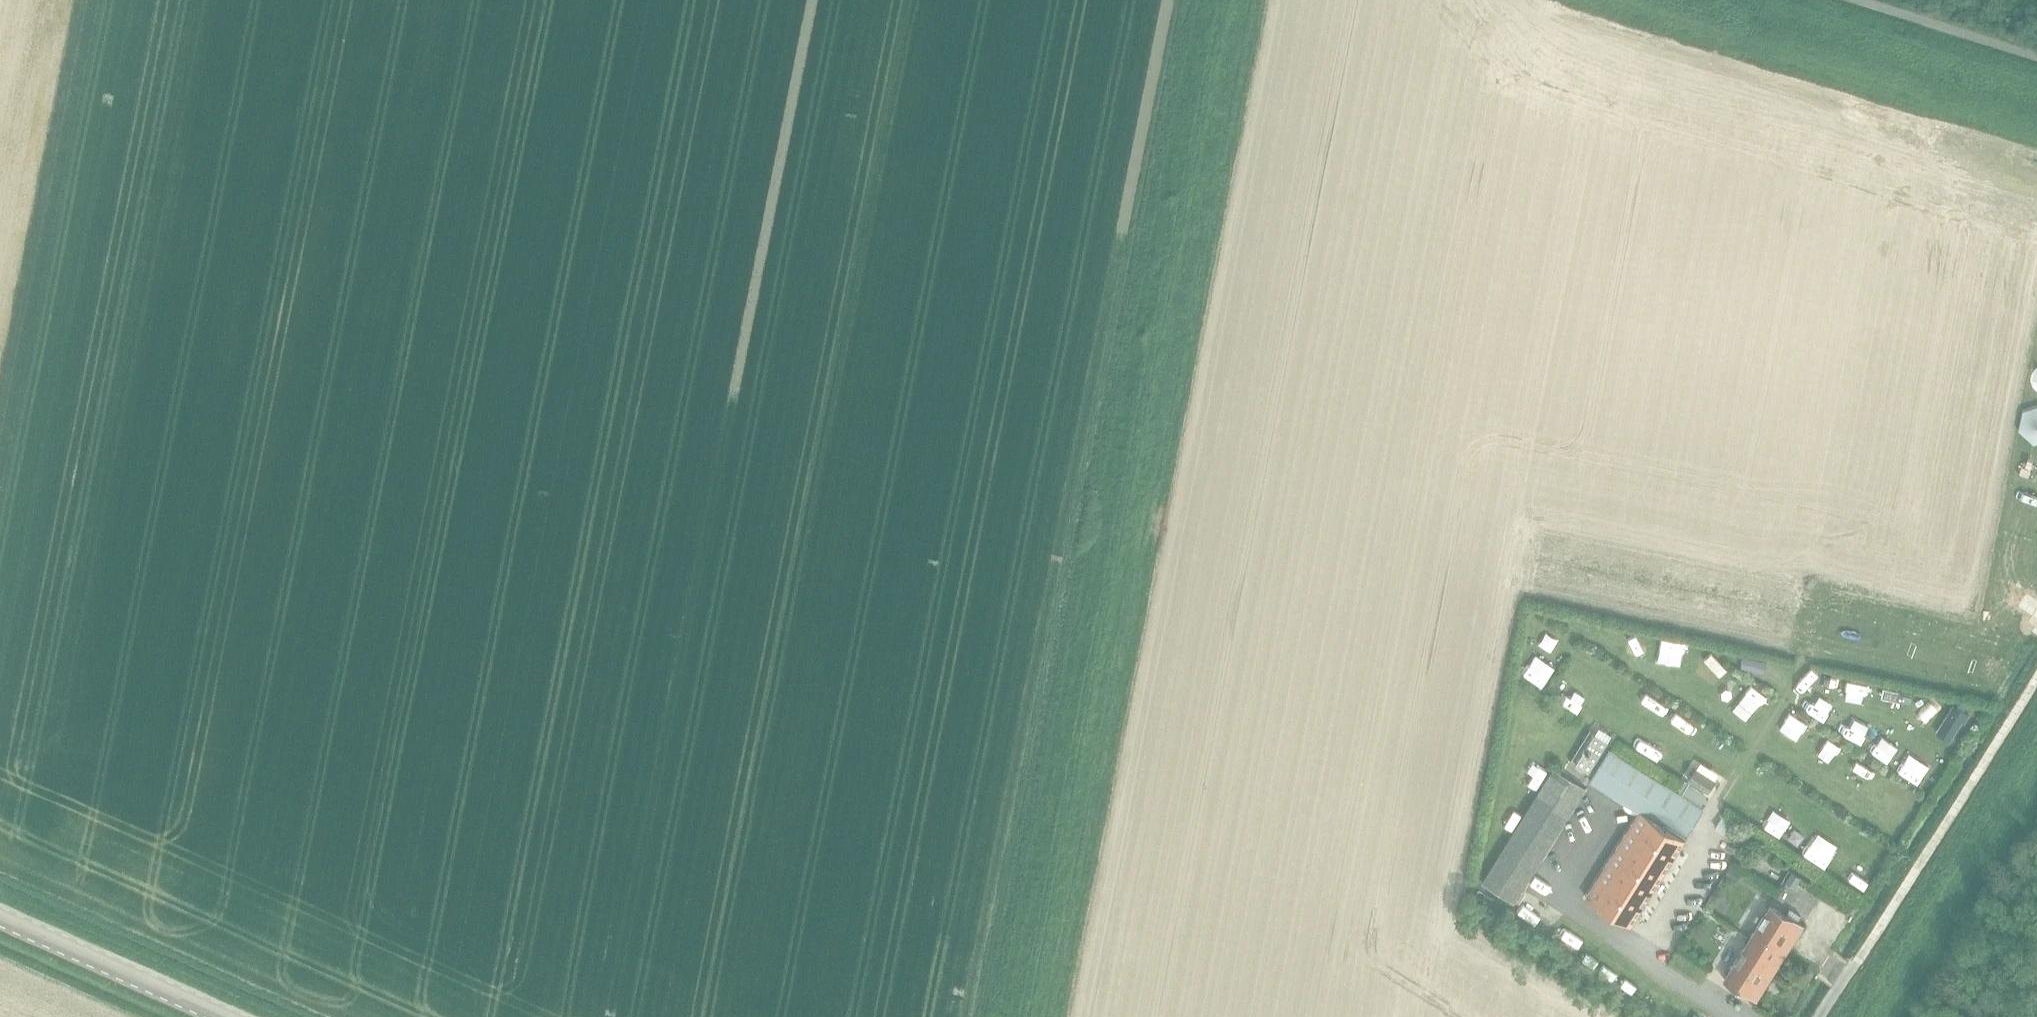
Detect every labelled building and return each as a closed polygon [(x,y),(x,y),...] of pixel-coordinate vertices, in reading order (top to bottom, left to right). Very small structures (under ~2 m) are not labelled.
[(1548,636),(1542,647),(1554,654),(1560,642),(1548,636)] [(1685,662),(1711,676),(1721,656),(1696,642),(1685,662)] [(1534,643),(1518,667),(1536,679),(1552,656),(1534,643)] [(1630,697),(1639,676),(1619,666),(1609,687),(1630,697)] [(1563,670),(1551,689),(1572,702),(1584,683),(1563,670)] [(1800,722),(1803,712),(1789,707),(1785,717),(1800,722)] [(1628,740),(1650,750),(1659,731),(1636,721),(1628,740)] [(1594,733),(1575,764),(1588,773),(1608,741),(1594,733)] [(1702,808),(1608,750),(1590,780),(1638,810),(1585,896),(1630,924),(1702,808)] [(1514,901),(1586,787),(1553,767),(1482,880),(1514,901)] [(1696,767),(1688,780),(1707,792),(1715,780),(1696,767)] [(1889,775),(1879,791),(1899,805),(1910,789),(1889,775)] [(1778,827),(1785,808),(1762,800),(1755,819),(1778,827)] [(1824,858),(1832,836),(1810,828),(1803,851),(1824,858)] [(1784,894),(1793,883),(1780,872),(1771,883),(1784,894)] [(1770,903),(1746,942),(1778,962),(1803,923),(1770,903)] [(1746,942),(1725,976),(1757,996),(1778,962),(1746,942)]
